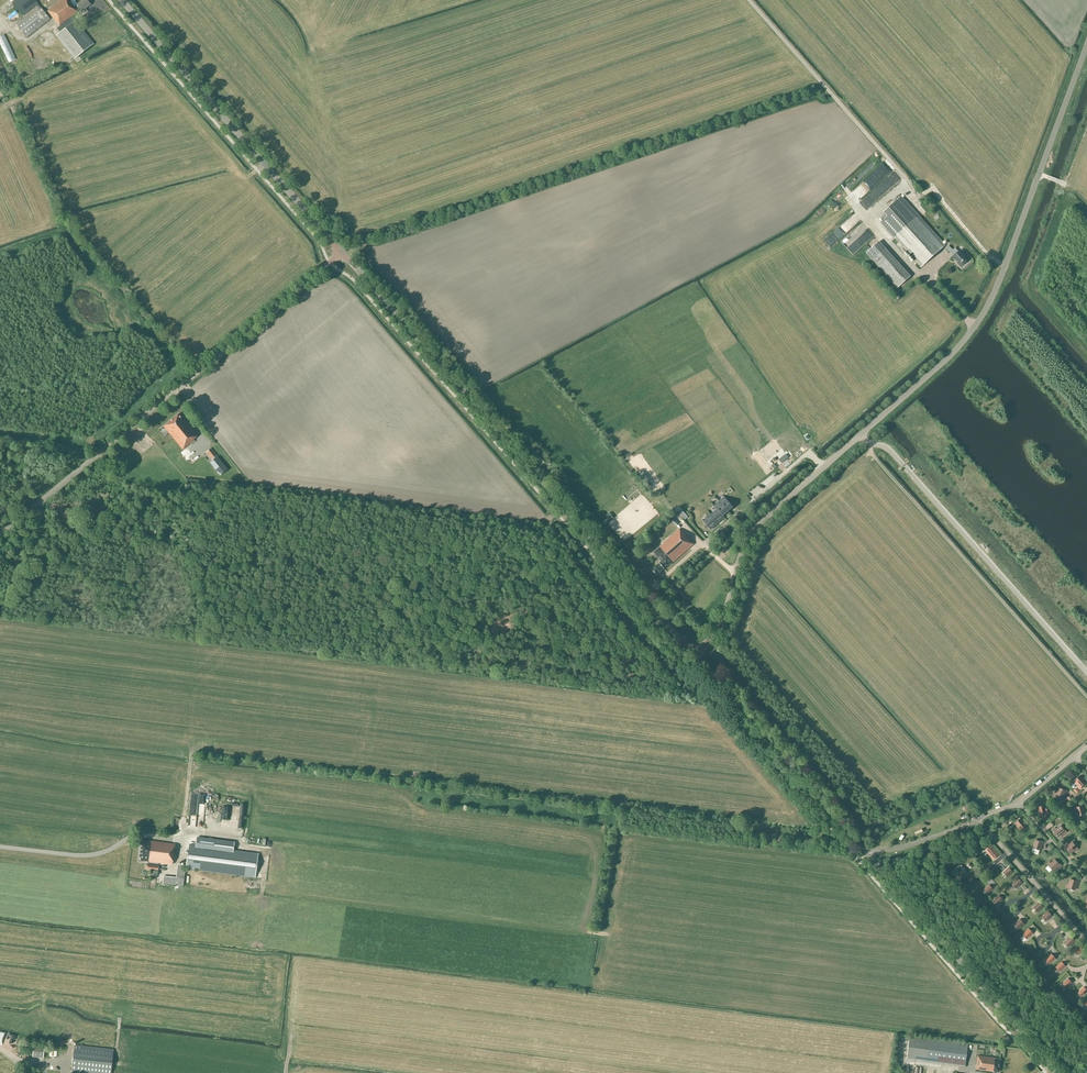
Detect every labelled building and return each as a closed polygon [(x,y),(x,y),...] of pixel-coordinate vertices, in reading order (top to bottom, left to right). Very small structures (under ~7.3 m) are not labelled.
[(37,7),(39,5),(35,0),(15,0),(11,3),(21,16),(36,5),(37,7)] [(60,26),(71,17),(77,11),(80,9),(82,11),(91,4),(87,0),(82,0),(74,7),(70,2),(69,2),(68,0),(61,0),(48,11),(60,26)] [(39,5),(37,7),(16,24),(27,38),(50,19),(39,5)] [(74,20),(71,17),(60,26),(57,28),(61,33),(57,36),(76,59),(94,43),(74,20)] [(55,41),(55,39),(55,36),(54,34),(52,33),(50,32),(48,31),(45,32),(43,33),(41,34),(40,36),(40,39),(40,41),(41,43),(43,45),(45,46),(48,46),(50,46),(52,45),(54,43),(55,41)] [(17,56),(11,38),(3,41),(7,50),(9,50),(10,52),(8,53),(10,59),(17,56)] [(896,169),(869,194),(872,197),(874,196),(876,199),(902,176),(896,169)] [(944,246),(901,197),(886,210),(890,214),(880,222),(894,237),(895,237),(921,266),(944,246)] [(866,243),(864,240),(875,233),(871,227),(862,233),(859,228),(845,238),(854,252),(866,243)] [(845,233),(840,228),(828,238),(834,244),(845,233)] [(333,240),(336,237),(331,231),(327,234),(333,240)] [(884,248),(872,259),(898,288),(910,276),(884,248)] [(950,252),(953,256),(952,257),(961,266),(968,260),(959,251),(958,252),(955,248),(950,252)] [(179,414),(164,426),(183,450),(195,440),(194,439),(199,436),(185,419),(184,420),(179,414)] [(228,470),(227,469),(211,448),(206,452),(212,460),(210,463),(220,476),(228,470)] [(623,496),(615,502),(621,510),(625,507),(622,504),(626,500),(623,496)] [(733,507),(724,497),(719,501),(728,512),(733,507)] [(728,512),(719,501),(714,506),(715,507),(717,509),(723,516),(728,512)] [(688,517),(679,507),(677,510),(685,520),(688,517)] [(723,516),(717,509),(710,515),(717,523),(725,517),(723,516)] [(717,523),(710,515),(704,521),(711,529),(717,523)] [(679,529),(671,536),(653,551),(661,561),(652,569),(656,575),(669,564),(670,565),(695,544),(684,532),(682,533),(679,529)] [(1081,787),(1086,782),(1082,778),(1083,777),(1081,775),(1075,781),(1079,786),(1078,787),(1080,789),(1082,788),(1081,787)] [(1054,795),(1062,799),(1065,793),(1066,794),(1068,791),(1065,790),(1065,791),(1059,788),(1057,793),(1055,792),(1054,795)] [(1085,808),(1084,804),(1081,805),(1082,806),(1076,808),(1077,813),(1075,814),(1076,817),(1085,814),(1083,808),(1085,808)] [(1039,815),(1046,813),(1045,806),(1039,807),(1038,806),(1036,806),(1036,810),(1038,809),(1039,815)] [(218,809),(216,822),(224,824),(225,818),(223,818),(224,810),(218,809)] [(1021,830),(1027,825),(1022,820),(1024,819),(1022,816),(1019,818),(1020,819),(1015,824),(1021,830)] [(1056,829),(1055,828),(1052,830),(1058,837),(1063,833),(1064,834),(1067,832),(1065,830),(1064,831),(1060,826),(1056,829)] [(172,864),(175,844),(143,839),(142,845),(141,845),(140,857),(141,857),(140,860),(172,864)] [(1033,848),(1039,850),(1041,845),(1043,845),(1044,842),(1042,841),(1041,842),(1035,840),(1033,848)] [(1066,845),(1063,847),(1065,850),(1066,849),(1070,853),(1074,850),(1076,851),(1078,849),(1072,842),(1067,847),(1066,845)] [(255,877),(258,854),(189,845),(186,868),(255,877)] [(990,845),(985,850),(993,859),(998,854),(990,845)] [(1058,867),(1059,868),(1062,866),(1060,863),(1059,864),(1055,860),(1051,864),(1049,862),(1047,864),(1053,871),(1058,867)] [(163,883),(181,885),(183,885),(185,870),(183,870),(183,865),(177,864),(176,877),(163,876),(163,883)] [(956,873),(962,866),(960,864),(953,871),(956,873)] [(1007,877),(1013,872),(1008,867),(1003,873),(1007,877)] [(1022,883),(1018,878),(1011,884),(1016,889),(1022,883)] [(1066,887),(1075,890),(1076,884),(1078,884),(1079,881),(1077,880),(1076,881),(1070,879),(1069,885),(1067,884),(1066,887)] [(987,894),(993,889),(989,885),(983,890),(987,894)] [(992,901),(997,906),(1003,900),(998,895),(992,901)] [(1037,912),(1044,907),(1039,901),(1033,907),(1037,912)] [(1041,917),(1046,922),(1052,916),(1048,911),(1041,917)] [(1018,930),(1025,924),(1020,919),(1013,925),(1018,930)] [(1022,934),(1027,939),(1033,934),(1028,928),(1022,934)] [(1069,947),(1075,941),(1071,936),(1064,942),(1069,947)] [(1078,955),(1083,950),(1079,946),(1074,951),(1078,955)] [(1049,965),(1056,959),(1051,954),(1045,960),(1049,965)] [(1060,971),(1065,966),(1061,962),(1056,967),(1060,971)] [(1062,984),(1066,988),(1072,983),(1068,978),(1062,984)] [(1084,987),(1078,992),(1082,997),(1086,992),(1086,991),(1084,987)] [(968,1044),(947,1041),(910,1036),(907,1058),(965,1066),(968,1044)] [(33,1045),(32,1057),(43,1058),(44,1047),(33,1045)] [(74,1045),(71,1072),(75,1072),(111,1072),(114,1049),(74,1045)] [(988,1057),(978,1056),(976,1069),(990,1070),(990,1072),(996,1072),(996,1071),(999,1072),(1001,1059),(988,1057)]
